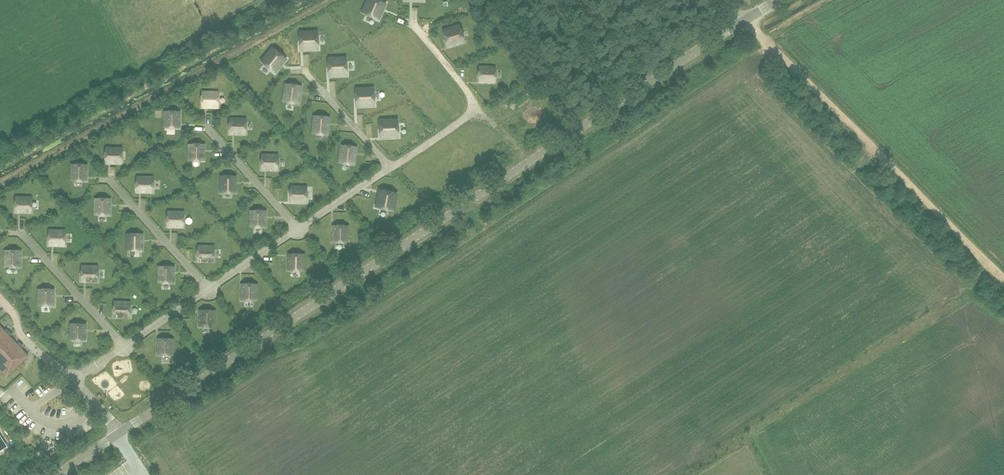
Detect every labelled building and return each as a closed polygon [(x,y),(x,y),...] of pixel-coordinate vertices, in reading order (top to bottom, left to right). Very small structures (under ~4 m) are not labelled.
[(387,0),(369,0),(369,13),(387,13),(387,0)] [(448,0),(430,0),(430,9),(448,10),(448,0)] [(459,25),(442,30),(448,47),(465,42),(459,25)] [(313,53),(314,35),(296,34),(295,52),(313,53)] [(336,76),(336,58),(318,58),(318,76),(336,76)] [(495,82),(496,67),(479,67),(479,82),(495,82)] [(300,86),(286,84),(284,102),(298,104),(300,86)] [(218,108),(219,92),(202,92),(202,107),(218,108)] [(371,111),(372,95),(353,95),(353,110),(371,111)] [(180,111),(164,111),(164,127),(179,128),(180,111)] [(329,117),(314,116),(313,134),(327,135),(329,117)] [(246,119),(230,119),(229,134),(246,134),(246,119)] [(401,142),(401,126),(383,126),(382,141),(401,142)] [(204,144),(189,144),(189,160),(204,161),(204,144)] [(341,145),(339,163),(353,165),(356,147),(341,145)] [(106,148),(105,163),(122,163),(122,148),(106,148)] [(262,154),(261,170),(278,170),(278,155),(262,154)] [(87,165),(71,164),(71,181),(87,181),(87,165)] [(236,176),(221,176),(220,192),(236,193),(236,176)] [(137,177),(137,192),(153,192),(153,177),(137,177)] [(307,202),(307,187),(290,186),(290,202),(307,202)] [(393,211),(396,193),(379,190),(376,207),(393,211)] [(32,197),(16,197),(15,212),(32,212),(32,197)] [(110,199),(95,198),(95,215),(110,215),(110,199)] [(266,211),(251,210),(250,227),(265,227),(266,211)] [(184,212),(167,212),(167,227),(183,227),(184,212)] [(348,226),(333,225),(333,242),(348,242),(348,226)] [(65,246),(65,230),(49,230),(49,245),(65,246)] [(143,234),(127,234),(127,250),(142,250),(143,234)] [(198,246),(197,261),(214,261),(214,246),(198,246)] [(21,251),(6,250),(5,267),(20,267),(21,251)] [(304,254),(289,254),(288,270),(304,270),(304,254)] [(82,266),(81,281),(98,282),(98,266),(82,266)] [(174,266),(159,266),(158,283),(174,283),(174,266)] [(257,284),(242,284),(241,300),(257,300),(257,284)] [(54,289),(38,289),(38,305),(53,306),(54,289)] [(130,302),(114,302),(114,317),(130,317),(130,302)] [(215,311),(200,310),(199,327),(215,327),(215,311)] [(86,324),(70,324),(70,340),(85,340),(86,324)] [(4,330),(0,334),(0,370),(7,377),(28,356),(4,330)] [(173,339),(158,339),(157,355),(173,355),(173,339)] [(119,402),(127,394),(119,386),(111,393),(119,402)] [(99,391),(93,397),(98,402),(105,396),(99,391)]
